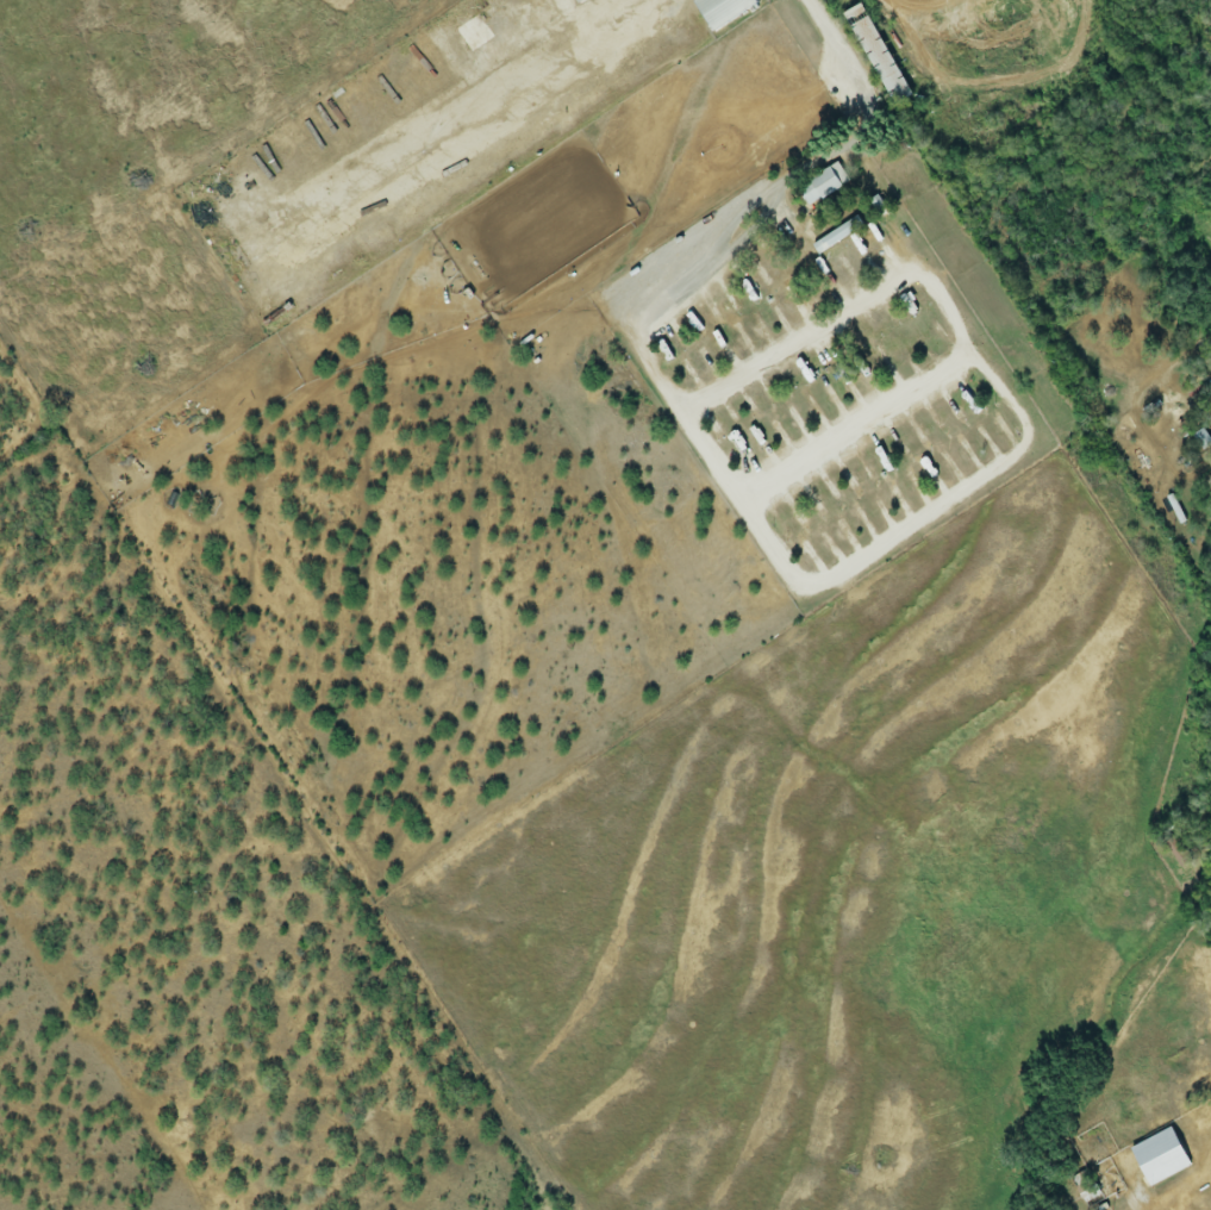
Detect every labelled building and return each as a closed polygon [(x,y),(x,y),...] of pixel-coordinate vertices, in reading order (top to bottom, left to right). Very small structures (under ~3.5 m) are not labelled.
[(885,103),(905,93),(860,4),(840,14),(885,103)] [(793,192),(806,209),(836,187),(824,170),(793,192)] [(1185,1171),(1170,1130),(1127,1146),(1141,1187),(1185,1171)]
